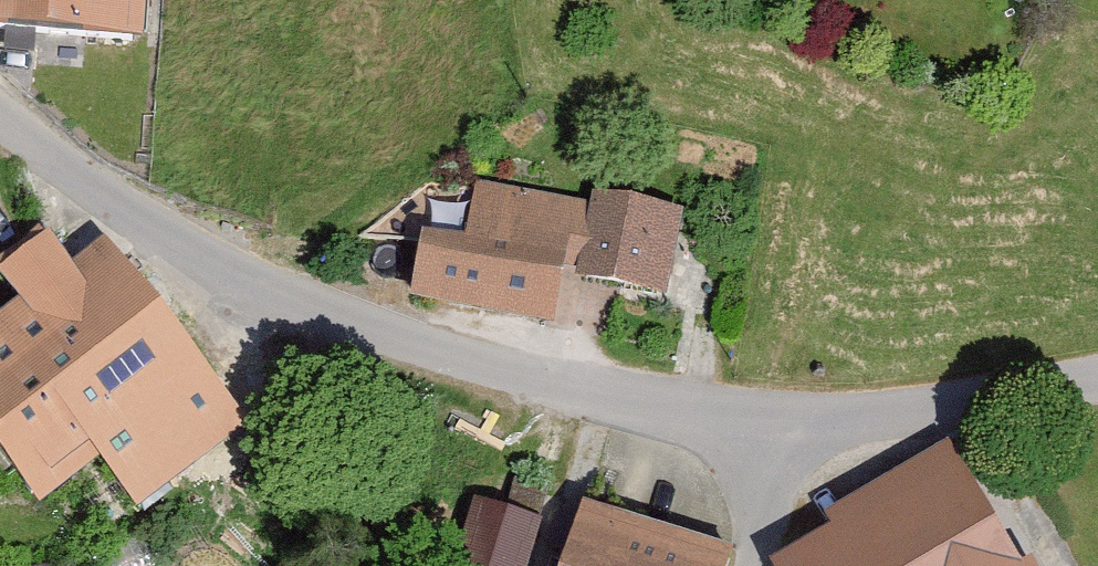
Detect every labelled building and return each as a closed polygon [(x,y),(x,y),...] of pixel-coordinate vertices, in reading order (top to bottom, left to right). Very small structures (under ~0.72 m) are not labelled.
[(153,44),(156,0),(0,0),(0,33),(153,44)] [(475,185),(419,211),(401,304),(555,332),(572,238),(579,206),(475,185)] [(684,224),(579,206),(572,238),(592,241),(584,295),(671,308),(684,224)] [(0,327),(0,435),(54,506),(116,460),(157,513),(262,435),(111,235),(79,259),(60,234),(11,271),(34,301),(0,327)] [(778,564),(779,565),(1044,565),(963,441),(778,564)] [(541,565),(637,565),(645,519),(571,483),(541,565)] [(474,495),(454,565),(534,565),(548,516),(474,495)] [(645,519),(637,565),(732,565),(738,550),(645,519)]
